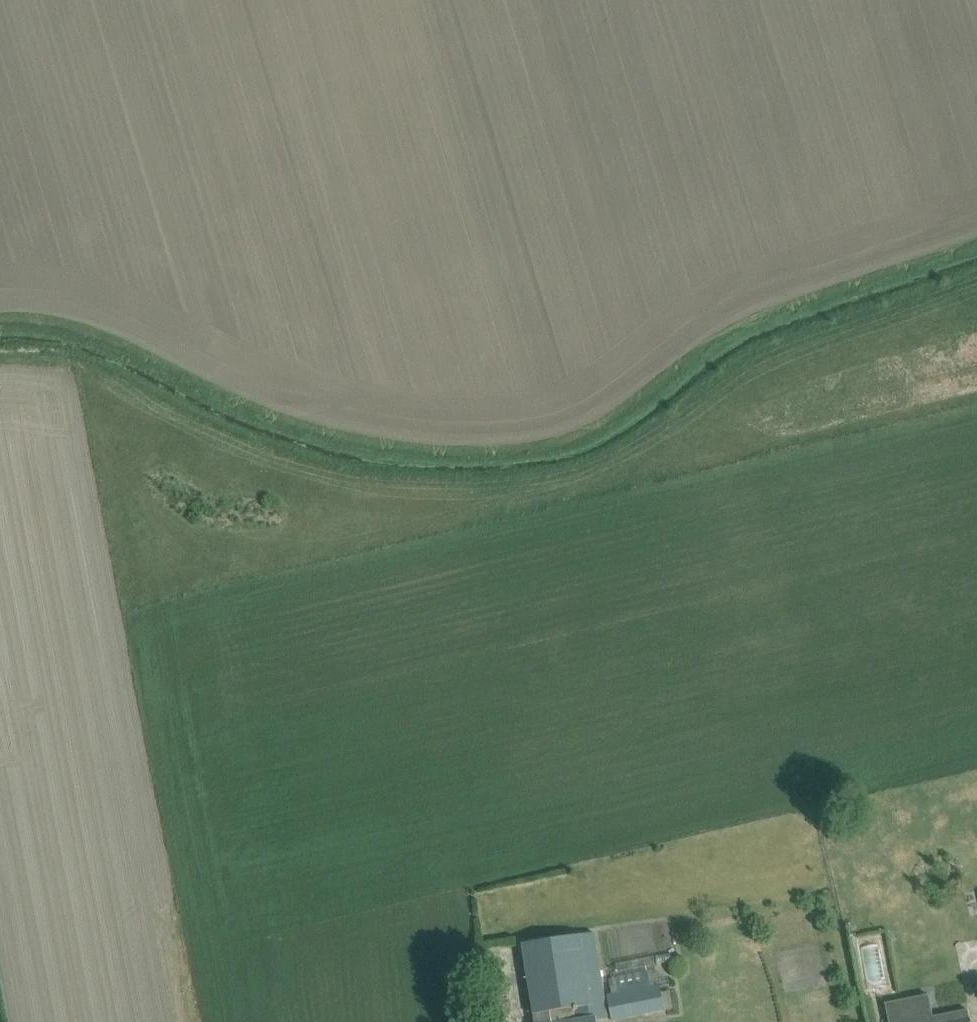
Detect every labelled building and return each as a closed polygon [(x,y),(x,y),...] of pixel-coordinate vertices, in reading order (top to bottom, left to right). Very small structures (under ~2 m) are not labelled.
[(536,1021),(598,1021),(597,1017),(608,1015),(595,932),(523,943),(534,1014),(536,1021)] [(661,985),(651,987),(648,971),(618,977),(621,992),(609,995),(614,1021),(666,1012),(661,985)] [(969,1009),(932,1016),(928,993),(898,999),(903,1021),(972,1021),(969,1009)]
